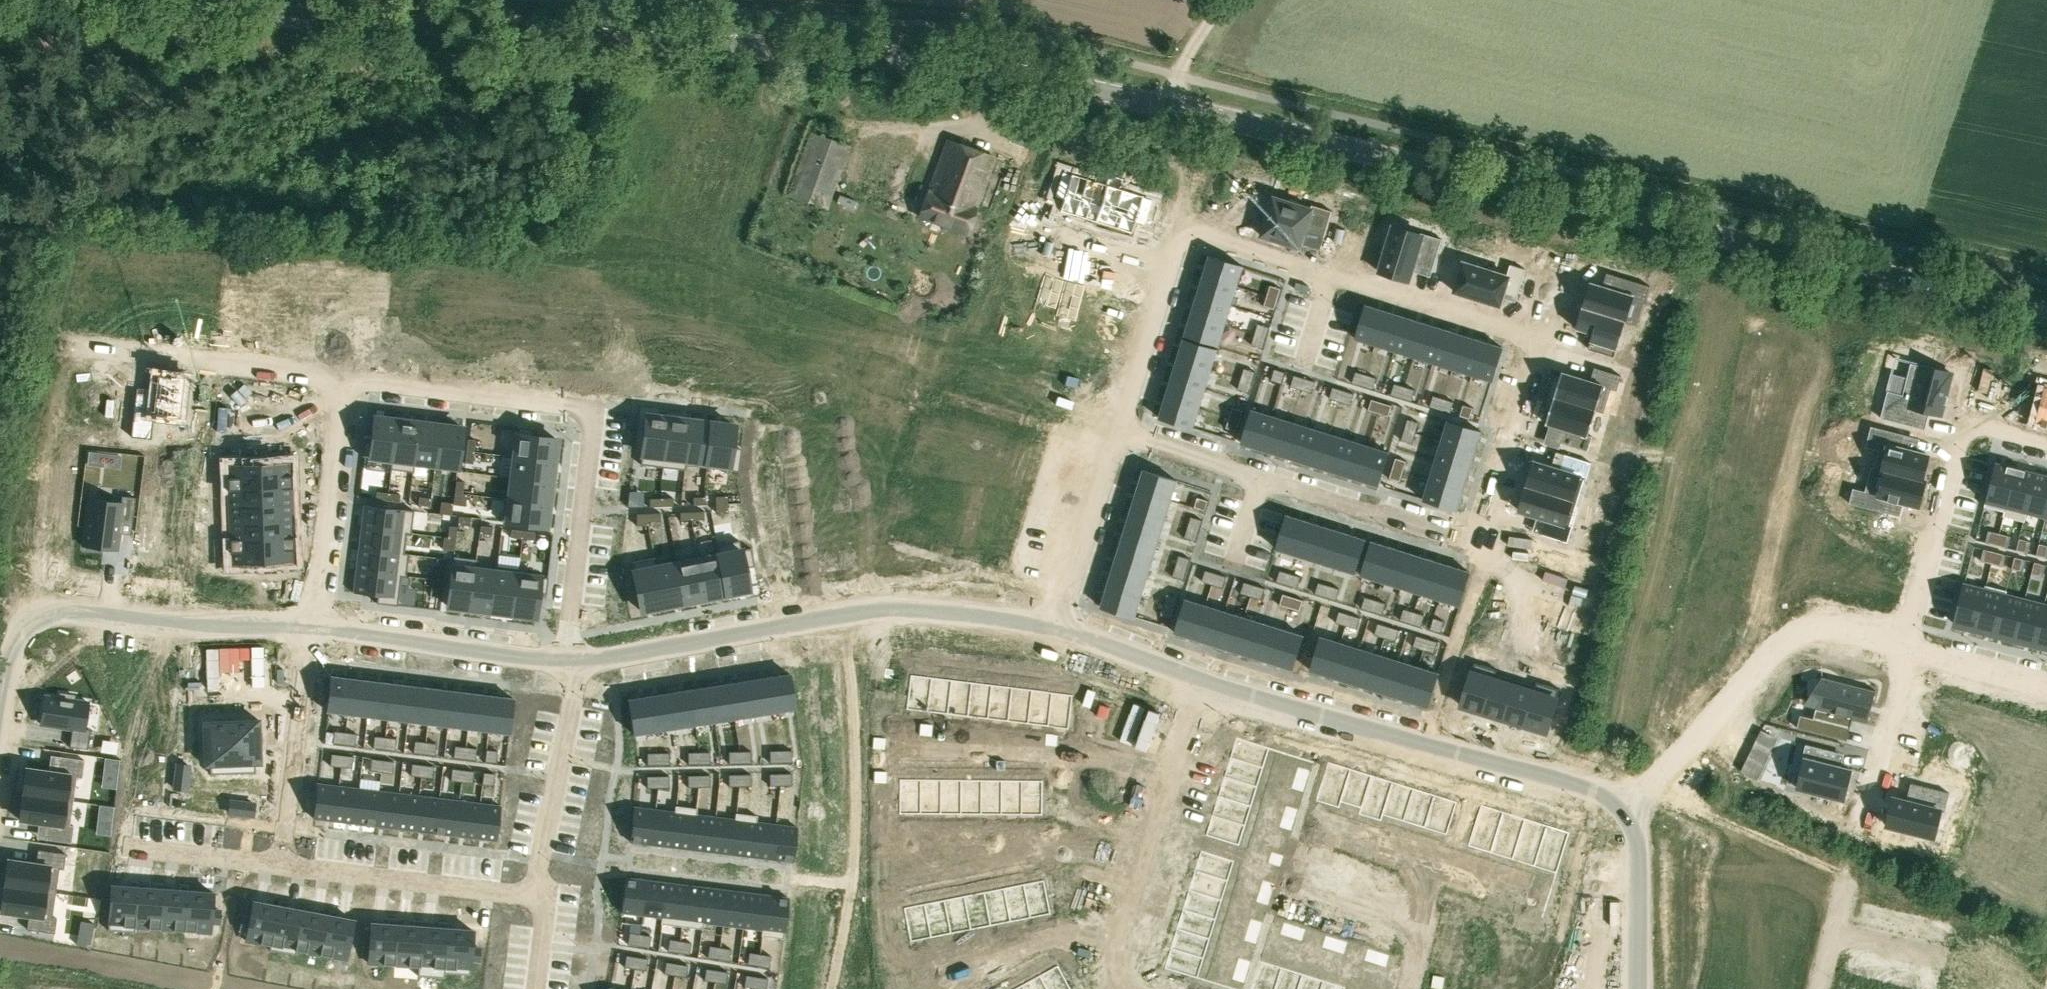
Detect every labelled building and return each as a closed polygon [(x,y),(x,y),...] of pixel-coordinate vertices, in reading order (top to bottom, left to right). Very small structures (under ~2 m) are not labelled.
[(789,194),(826,207),(849,145),(811,132),(789,194)] [(929,190),(919,216),(968,233),(978,207),(976,207),(995,156),(948,139),(929,190)] [(1062,171),(1054,197),(1062,199),(1058,211),(1080,218),(1084,202),(1100,207),(1110,174),(1096,170),(1093,180),(1079,176),(1070,173),(1070,174),(1062,171)] [(1110,174),(1100,207),(1115,212),(1110,227),(1131,234),(1135,222),(1143,224),(1151,199),(1143,197),(1143,195),(1120,188),(1123,179),(1110,174)] [(1274,197),(1262,235),(1301,247),(1306,231),(1325,237),(1333,211),(1312,205),(1311,209),(1274,197)] [(1394,225),(1380,272),(1408,281),(1413,264),(1432,270),(1442,239),(1421,232),(1421,233),(1394,225)] [(1210,256),(1204,276),(1237,286),(1243,266),(1210,256)] [(1455,289),(1454,291),(1456,292),(1457,291),(1472,296),(1472,297),(1474,297),(1481,299),(1481,300),(1483,300),(1498,304),(1498,305),(1500,305),(1501,303),(1504,293),(1517,298),(1526,269),(1511,264),(1507,276),(1466,263),(1466,262),(1464,262),(1463,264),(1456,289),(1455,289)] [(1584,306),(1583,307),(1625,320),(1625,321),(1637,324),(1644,302),(1645,303),(1650,286),(1612,274),(1607,289),(1591,284),(1584,306)] [(1204,276),(1198,295),(1231,305),(1237,286),(1204,276)] [(1270,284),(1267,295),(1278,299),(1282,288),(1270,284)] [(1198,295),(1192,314),(1225,325),(1231,305),(1198,295)] [(1267,295),(1263,306),(1275,309),(1278,299),(1267,295)] [(1366,305),(1356,338),(1376,344),(1386,311),(1366,305)] [(1582,306),(1576,328),(1593,333),(1588,348),(1614,356),(1625,321),(1625,320),(1583,307),(1584,306),(1582,306)] [(1386,311),(1376,344),(1395,350),(1405,317),(1386,311)] [(1192,314),(1185,334),(1219,345),(1225,325),(1192,314)] [(1405,317),(1395,350),(1414,356),(1425,323),(1405,317)] [(1258,323),(1255,334),(1266,337),(1270,327),(1258,323)] [(1425,323),(1414,356),(1434,362),(1444,329),(1425,323)] [(1444,329),(1434,362),(1453,368),(1463,335),(1444,329)] [(1255,334),(1251,344),(1263,348),(1266,337),(1255,334)] [(1463,335),(1453,368),(1472,374),(1483,341),(1463,335)] [(1184,339),(1178,359),(1211,369),(1218,349),(1184,339)] [(1483,341),(1472,374),(1492,381),(1503,347),(1483,341)] [(1178,359),(1172,378),(1205,389),(1211,369),(1178,359)] [(1887,392),(1880,419),(1925,429),(1929,412),(1941,415),(1944,403),(1946,404),(1946,402),(1944,402),(1945,397),(1947,397),(1948,396),(1946,395),(1951,373),(1910,363),(1902,395),(1887,392)] [(70,366),(68,382),(99,386),(95,406),(113,408),(117,382),(100,379),(102,368),(70,366)] [(1562,372),(1554,396),(1596,410),(1604,413),(1611,389),(1617,390),(1622,375),(1595,367),(1591,381),(1562,372)] [(1244,368),(1241,378),(1253,382),(1256,371),(1244,368)] [(1275,368),(1271,380),(1282,383),(1286,372),(1275,368)] [(1356,371),(1352,382),(1363,386),(1366,374),(1356,371)] [(136,392),(130,436),(151,438),(153,421),(178,424),(184,377),(156,373),(154,390),(154,394),(136,392)] [(1294,374),(1291,386),(1301,389),(1305,378),(1294,374)] [(1366,374),(1363,386),(1373,389),(1377,378),(1366,374)] [(1172,378),(1166,397),(1199,408),(1205,389),(1172,378)] [(1241,378),(1238,389),(1249,393),(1253,382),(1241,378)] [(1305,378),(1301,389),(1312,393),(1316,381),(1305,378)] [(1394,383),(1391,395),(1401,398),(1405,386),(1394,383)] [(2035,423),(2046,426),(2046,385),(2045,384),(2035,423)] [(1333,386),(1329,398),(1340,401),(1344,390),(1333,386)] [(1405,386),(1401,398),(1412,401),(1416,390),(1405,386)] [(1344,390),(1340,401),(1351,405),(1354,393),(1344,390)] [(1433,395),(1429,407),(1440,410),(1444,398),(1433,395)] [(1554,396),(1546,423),(1565,429),(1561,443),(1588,451),(1592,436),(1589,435),(1596,410),(1554,396)] [(1166,397),(1160,417),(1193,428),(1199,408),(1166,397)] [(1372,398),(1368,410),(1379,413),(1382,402),(1372,398)] [(1444,398),(1440,410),(1451,413),(1454,402),(1444,398)] [(1382,402),(1379,413),(1389,417),(1393,405),(1382,402)] [(1463,404),(1459,416),(1470,419),(1474,408),(1463,404)] [(1232,406),(1229,417),(1241,421),(1244,410),(1232,406)] [(1252,409),(1242,443),(1262,449),(1272,416),(1252,409)] [(641,455),(640,464),(663,467),(669,417),(646,414),(641,455)] [(364,440),(362,456),(391,459),(392,459),(397,419),(375,416),(372,441),(364,440)] [(1272,416),(1262,449),(1281,455),(1291,421),(1272,416)] [(669,417),(663,467),(685,470),(686,465),(685,465),(690,420),(669,417)] [(1229,417),(1226,428),(1237,431),(1241,421),(1229,417)] [(1408,418),(1404,429),(1416,433),(1419,422),(1408,418)] [(391,459),(390,469),(413,472),(415,462),(414,462),(419,422),(397,419),(392,459),(391,459)] [(690,420),(685,465),(686,465),(706,467),(712,422),(690,420)] [(272,421),(260,421),(260,430),(268,429),(272,429),(272,421)] [(284,421),(272,421),(272,429),(276,429),(285,429),(284,421)] [(1291,421),(1281,455),(1300,461),(1311,428),(1291,421)] [(1448,421),(1442,441),(1475,451),(1481,431),(1448,421)] [(238,422),(226,422),(227,431),(235,430),(239,430),(238,422)] [(250,422),(238,422),(239,430),(243,430),(251,430),(250,422)] [(419,422),(414,462),(415,462),(435,465),(440,424),(419,422)] [(712,422),(706,467),(739,471),(741,448),(731,447),(734,425),(712,422)] [(440,424),(435,465),(458,467),(462,427),(440,424)] [(518,426),(514,456),(554,461),(557,439),(533,436),(534,428),(518,426)] [(1871,426),(1866,446),(1879,450),(1874,467),(1923,479),(1929,455),(1901,448),(1904,434),(1871,426)] [(1311,428),(1300,461),(1320,467),(1330,433),(1311,428)] [(268,429),(260,430),(261,441),(269,441),(268,429)] [(272,429),(268,429),(269,441),(277,441),(276,429),(272,429)] [(285,429),(276,429),(277,441),(285,441),(285,429)] [(1404,429),(1401,440),(1413,443),(1416,433),(1404,429)] [(235,430),(227,431),(227,442),(235,442),(235,430)] [(239,430),(235,430),(235,442),(243,442),(243,430),(239,430)] [(251,430),(243,430),(243,442),(251,442),(251,430)] [(1330,433),(1320,467),(1339,473),(1349,440),(1330,433)] [(467,438),(466,450),(474,451),(475,439),(467,438)] [(1349,440),(1339,473),(1358,479),(1369,445),(1349,440)] [(1442,441),(1436,460),(1469,470),(1475,451),(1442,441)] [(1369,445),(1358,479),(1378,485),(1389,452),(1369,445)] [(466,450),(464,462),(472,463),(474,451),(466,450)] [(1534,462),(1527,486),(1577,502),(1585,479),(1586,479),(1591,463),(1565,454),(1560,470),(1552,467),(1534,462)] [(514,456),(511,478),(552,483),(554,461),(514,456)] [(1396,457),(1392,468),(1404,471),(1407,461),(1396,457)] [(1436,460),(1430,479),(1463,490),(1469,470),(1436,460)] [(291,461),(259,462),(260,488),(292,487),(291,461)] [(259,462),(227,464),(228,489),(260,488),(259,462)] [(1996,462),(1984,506),(2004,511),(2005,511),(2016,467),(1996,462)] [(1853,488),(1849,503),(1884,512),(1888,498),(1919,506),(1926,480),(1923,479),(1874,467),(1872,466),(1865,491),(1853,488)] [(2004,511),(2003,516),(2025,521),(2027,512),(2026,512),(2036,473),(2016,467),(2005,511),(2004,511)] [(1392,468),(1389,478),(1401,482),(1404,471),(1392,468)] [(1144,470),(1138,490),(1171,500),(1177,480),(1144,470)] [(2026,512),(2027,512),(2046,517),(2046,512),(2046,475),(2036,473),(2026,512)] [(511,478),(509,499),(549,504),(552,483),(511,478)] [(1430,479),(1423,499),(1457,510),(1463,490),(1430,479)] [(456,481),(454,492),(462,493),(464,481),(456,481)] [(1527,486),(1519,510),(1538,516),(1545,519),(1541,534),(1567,542),(1572,525),(1570,525),(1577,502),(1527,486)] [(292,487),(260,488),(261,505),(293,504),(292,487)] [(260,488),(228,489),(228,506),(261,505),(260,488)] [(1138,490),(1132,509),(1165,520),(1171,500),(1138,490)] [(376,492),(375,499),(387,501),(388,493),(376,492)] [(454,492),(453,504),(461,505),(462,493),(454,492)] [(388,493),(387,501),(399,502),(400,494),(388,493)] [(89,498),(83,545),(87,546),(87,549),(100,551),(100,547),(116,549),(119,532),(120,520),(132,522),(135,497),(122,495),(121,502),(89,498)] [(727,495),(715,496),(716,504),(727,503),(727,495)] [(705,496),(693,497),(693,505),(705,504),(705,496)] [(1197,496),(1194,507),(1205,511),(1209,500),(1197,496)] [(419,497),(418,505),(430,506),(431,498),(419,497)] [(673,497),(661,498),(661,506),(673,505),(673,497)] [(661,498),(649,498),(649,506),(661,506),(661,498)] [(509,499),(506,521),(546,526),(549,504),(509,499)] [(727,503),(716,504),(716,512),(728,511),(727,503)] [(293,504),(261,505),(261,522),(294,521),(293,504)] [(364,504),(361,527),(406,532),(406,533),(411,534),(414,510),(364,504)] [(261,505),(228,506),(229,523),(261,522),(261,505)] [(441,505),(440,513),(452,515),(453,507),(441,505)] [(153,507),(145,556),(173,562),(180,511),(153,507)] [(1132,509),(1126,528),(1159,539),(1165,520),(1132,509)] [(704,510),(692,511),(692,519),(704,518),(704,510)] [(692,511),(680,511),(680,519),(692,519),(692,511)] [(648,512),(636,513),(636,521),(648,520),(648,512)] [(660,512),(648,512),(648,520),(660,520),(660,512)] [(1287,515),(1276,548),(1296,555),(1307,521),(1287,515)] [(458,516),(457,524),(469,525),(470,517),(458,516)] [(1191,516),(1188,527),(1199,530),(1203,520),(1191,516)] [(1839,517),(1836,528),(1844,530),(1847,518),(1839,517)] [(1847,518),(1844,530),(1851,532),(1854,520),(1847,518)] [(294,521),(261,522),(262,538),(294,537),(294,521)] [(1307,521),(1296,555),(1316,561),(1326,527),(1307,521)] [(261,522),(229,523),(229,540),(262,538),(261,522)] [(480,524),(479,532),(491,534),(492,526),(480,524)] [(449,525),(448,537),(456,538),(457,526),(449,525)] [(361,527),(359,548),(404,554),(404,553),(406,533),(406,532),(361,527)] [(1188,527),(1184,537),(1196,541),(1199,530),(1188,527)] [(1326,527),(1316,561),(1335,567),(1345,533),(1326,527)] [(511,528),(510,536),(522,538),(523,530),(511,528)] [(1126,528),(1120,548),(1153,558),(1159,539),(1126,528)] [(1885,529),(1882,540),(1890,542),(1893,530),(1885,529)] [(523,530),(522,538),(534,539),(535,531),(523,530)] [(1893,530),(1890,542),(1898,544),(1901,532),(1893,530)] [(1988,530),(1985,542),(1997,545),(2000,533),(1988,530)] [(1345,533),(1335,567),(1355,573),(1365,539),(1345,533)] [(2000,533),(1997,545),(2008,548),(2011,536),(2000,533)] [(294,537),(262,538),(263,564),(295,563),(294,537)] [(448,537),(446,549),(454,550),(456,538),(448,537)] [(262,538),(229,540),(230,565),(263,564),(262,538)] [(2019,538),(2016,550),(2028,553),(2031,541),(2019,538)] [(739,540),(716,545),(718,554),(719,554),(727,594),(749,589),(745,568),(755,566),(751,548),(741,550),(739,540)] [(1372,541),(1361,575),(1381,581),(1392,547),(1372,541)] [(2036,555),(2046,558),(2046,545),(2039,543),(2036,555)] [(1392,547),(1381,581),(1401,587),(1411,553),(1392,547)] [(359,548),(356,569),(396,574),(396,575),(401,576),(406,577),(409,553),(404,553),(404,554),(359,548)] [(1120,548),(1114,567),(1147,578),(1153,558),(1120,548)] [(1984,548),(1981,560),(1992,563),(1995,551),(1984,548)] [(1995,551),(1992,563),(2003,566),(2006,554),(1995,551)] [(698,553),(675,558),(676,562),(677,562),(684,602),(706,598),(698,558),(699,558),(698,553)] [(1411,553),(1401,587),(1420,593),(1430,559),(1411,553)] [(699,558),(698,558),(706,598),(727,594),(719,554),(718,554),(699,558)] [(1179,555),(1176,565),(1187,569),(1191,558),(1179,555)] [(454,556),(447,606),(470,609),(475,568),(476,568),(477,559),(454,556)] [(2015,556),(2012,568),(2023,571),(2026,559),(2015,556)] [(655,557),(631,561),(641,611),(663,606),(655,566),(656,566),(655,557)] [(1430,559),(1420,593),(1439,599),(1450,565),(1430,559)] [(2035,561),(2032,573),(2043,576),(2046,564),(2035,561)] [(656,566),(655,566),(663,606),(684,602),(677,562),(676,562),(656,566)] [(1176,565),(1172,576),(1184,580),(1187,569),(1176,565)] [(1450,565),(1439,599),(1459,605),(1470,572),(1450,565)] [(496,571),(491,611),(513,614),(518,573),(519,574),(519,569),(496,566),(495,571),(496,571)] [(438,567),(437,579),(444,580),(446,568),(438,567)] [(1114,567),(1108,586),(1141,597),(1147,578),(1114,567)] [(475,568),(470,609),(491,611),(496,571),(495,571),(476,568),(475,568)] [(356,569),(353,592),(377,595),(376,603),(397,605),(401,576),(396,575),(396,574),(356,569)] [(1205,569),(1202,581),(1212,584),(1216,573),(1205,569)] [(1280,570),(1276,581),(1287,585),(1290,573),(1280,570)] [(518,573),(513,614),(535,617),(538,592),(546,593),(548,577),(519,574),(518,573)] [(1216,573),(1212,584),(1223,588),(1227,576),(1216,573)] [(1290,573),(1287,585),(1298,588),(1301,576),(1290,573)] [(437,579),(435,591),(443,592),(444,580),(437,579)] [(1244,581),(1240,593),(1251,596),(1255,585),(1244,581)] [(1318,582),(1315,593),(1326,597),(1329,585),(1318,582)] [(1964,584),(1955,623),(1975,628),(1985,589),(1984,589),(1964,584)] [(1255,585),(1251,596),(1262,600),(1265,588),(1255,585)] [(1329,585),(1326,597),(1336,600),(1340,588),(1329,585)] [(1985,589),(1975,628),(1995,634),(2005,594),(2006,595),(2007,590),(1985,585),(1984,589),(1985,589)] [(1108,586),(1101,606),(1135,617),(1141,597),(1108,586)] [(1167,593),(1164,604),(1175,608),(1179,597),(1167,593)] [(1283,593),(1279,605),(1290,608),(1293,597),(1283,593)] [(2005,594),(1995,634),(2015,639),(2025,599),(2006,595),(2005,594)] [(1365,596),(1361,608),(1372,611),(1376,600),(1365,596)] [(1293,597),(1290,608),(1300,612),(1304,600),(1293,597)] [(1186,599),(1176,632),(1196,639),(1206,605),(1186,599)] [(2025,599),(2015,639),(2035,644),(2045,605),(2025,599)] [(1376,600),(1372,611),(1383,615),(1386,603),(1376,600)] [(1164,604),(1160,615),(1172,618),(1175,608),(1164,604)] [(1206,605),(1196,639),(1215,645),(1225,611),(1206,605)] [(2035,644),(2046,647),(2046,605),(2045,605),(2035,644)] [(1404,608),(1400,620),(1411,623),(1414,612),(1404,608)] [(1225,611),(1215,645),(1234,651),(1245,617),(1225,611)] [(1339,611),(1336,622),(1346,626),(1350,614),(1339,611)] [(1414,612),(1411,623),(1421,627),(1425,615),(1414,612)] [(1350,614),(1346,626),(1357,629),(1361,618),(1350,614)] [(1245,617),(1234,651),(1254,657),(1264,623),(1245,617)] [(1434,618),(1430,629),(1441,633),(1445,621),(1434,618)] [(1264,623),(1254,657),(1273,663),(1283,629),(1264,623)] [(1378,623),(1374,634),(1385,638),(1389,626),(1378,623)] [(1389,626),(1385,638),(1396,641),(1399,630),(1389,626)] [(1283,629),(1273,663),(1293,669),(1303,635),(1283,629)] [(1417,635),(1413,646),(1424,650),(1427,638),(1417,635)] [(1321,636),(1311,670),(1331,676),(1341,642),(1321,636)] [(1427,638),(1424,650),(1434,653),(1438,642),(1427,638)] [(1494,638),(1491,646),(1503,650),(1505,642),(1494,638)] [(1341,642),(1331,676),(1350,682),(1360,648),(1341,642)] [(1505,642),(1503,650),(1514,653),(1516,646),(1505,642)] [(1360,648),(1350,682),(1369,688),(1380,654),(1360,648)] [(1535,651),(1532,659),(1544,662),(1546,655),(1535,651)] [(1380,654),(1369,688),(1389,694),(1399,660),(1380,654)] [(1546,655),(1544,662),(1555,666),(1558,658),(1546,655)] [(923,660),(921,672),(932,673),(934,661),(923,660)] [(1399,660),(1389,694),(1408,700),(1418,666),(1399,660)] [(934,661),(932,673),(943,674),(945,662),(934,661)] [(963,664),(961,676),(972,678),(974,666),(963,664)] [(974,666),(972,678),(984,679),(985,667),(974,666)] [(1418,666),(1408,700),(1428,706),(1438,673),(1418,666)] [(1003,669),(1002,681),(1013,683),(1014,671),(1003,669)] [(1014,671),(1013,683),(1024,684),(1025,672),(1014,671)] [(1472,672),(1462,706),(1483,712),(1494,678),(1472,672)] [(789,673),(769,677),(774,711),(795,708),(789,673)] [(1043,674),(1042,686),(1053,688),(1054,675),(1043,674)] [(331,675),(327,710),(347,713),(352,678),(331,675)] [(911,675),(907,710),(928,712),(932,677),(911,675)] [(1054,675),(1053,688),(1064,689),(1065,677),(1054,675)] [(769,677),(749,680),(754,715),(774,711),(769,677)] [(932,677),(928,712),(948,715),(952,680),(932,677)] [(1822,677),(1811,693),(1822,700),(1816,707),(1813,718),(1813,719),(1850,728),(1852,718),(1868,722),(1876,690),(1822,677)] [(352,678),(347,713),(367,715),(372,680),(352,678)] [(1494,678),(1483,712),(1504,719),(1514,685),(1494,678)] [(372,680),(367,715),(388,718),(392,683),(372,680)] [(749,680),(729,683),(734,718),(754,715),(749,680)] [(952,680),(948,715),(968,717),(972,682),(952,680)] [(972,682),(968,717),(988,720),(992,685),(972,682)] [(392,683),(388,718),(408,720),(412,685),(392,683)] [(729,683),(709,686),(714,721),(734,718),(729,683)] [(412,685),(408,720),(428,723),(432,688),(412,685)] [(992,685),(988,720),(1008,722),(1012,687),(992,685)] [(1514,685),(1504,719),(1525,725),(1535,691),(1514,685)] [(709,686),(689,689),(694,724),(714,721),(709,686)] [(1012,687),(1008,722),(1028,725),(1032,690),(1012,687)] [(432,688),(428,723),(448,725),(452,690),(432,688)] [(689,689),(669,692),(674,727),(694,724),(689,689)] [(452,690),(448,725),(468,728),(472,693),(452,690)] [(1032,690),(1028,725),(1048,727),(1052,692),(1032,690)] [(1535,691),(1525,725),(1546,732),(1557,698),(1535,691)] [(669,692),(649,696),(654,730),(674,727),(669,692)] [(1052,692),(1048,727),(1069,729),(1073,695),(1052,692)] [(45,695),(41,724),(72,728),(70,746),(88,749),(90,729),(85,728),(88,702),(73,700),(74,695),(60,693),(60,698),(45,695)] [(472,693),(468,728),(488,730),(492,695),(472,693)] [(492,695),(488,730),(509,733),(513,698),(492,695)] [(649,696),(628,699),(634,734),(654,730),(649,696)] [(205,721),(203,721),(203,723),(204,723),(205,763),(205,765),(207,765),(207,764),(210,764),(210,774),(233,773),(231,720),(232,720),(232,719),(232,718),(231,718),(218,719),(218,721),(205,721)] [(232,720),(231,720),(233,773),(256,772),(255,762),(258,762),(258,763),(260,763),(260,761),(258,721),(259,721),(259,719),(257,719),(232,720)] [(1799,721),(1797,727),(1810,731),(1812,724),(1799,721)] [(1757,779),(1778,737),(1761,729),(1741,771),(1757,779)] [(334,731),(333,742),(344,744),(345,732),(334,731)] [(345,732),(344,744),(355,745),(356,733),(345,732)] [(374,735),(373,747),(384,749),(385,737),(374,735)] [(385,737),(384,749),(395,750),(396,738),(385,737)] [(1236,737),(1230,757),(1264,768),(1270,748),(1236,737)] [(414,740),(413,752),(424,754),(425,742),(414,740)] [(425,742),(424,754),(435,755),(436,743),(425,742)] [(1804,760),(1798,787),(1844,799),(1851,770),(1836,766),(1839,752),(1806,744),(1802,760),(1804,760)] [(455,745),(453,757),(464,758),(466,747),(455,745)] [(466,747),(464,758),(475,760),(477,748),(466,747)] [(486,749),(485,761),(496,762),(497,750),(486,749)] [(780,750),(769,750),(769,762),(781,762),(780,750)] [(791,750),(780,750),(781,762),(792,762),(791,750)] [(710,751),(699,752),(699,764),(710,763),(710,751)] [(739,751),(728,751),(729,763),(740,763),(739,751)] [(751,751),(739,751),(740,763),(751,763),(751,751)] [(658,752),(647,753),(647,765),(658,764),(658,752)] [(669,752),(658,752),(658,764),(669,764),(669,752)] [(699,752),(688,752),(688,764),(699,764),(699,752)] [(331,753),(330,765),(341,766),(342,755),(331,753)] [(342,755),(341,766),(352,768),(353,756),(342,755)] [(26,768),(23,793),(73,801),(77,777),(82,777),(84,759),(59,756),(57,772),(26,768)] [(1230,757),(1224,776),(1258,787),(1264,768),(1230,757)] [(371,758),(370,770),(381,771),(382,760),(371,758)] [(382,760),(381,771),(392,773),(393,761),(382,760)] [(1328,761),(1316,801),(1339,808),(1341,802),(1351,768),(1328,761)] [(412,763),(410,775),(421,776),(423,764),(412,763)] [(910,763),(910,775),(921,775),(921,763),(910,763)] [(921,763),(921,775),(932,775),(932,763),(921,763)] [(950,763),(950,775),(961,775),(961,763),(950,763)] [(961,763),(961,775),(972,775),(973,763),(961,763)] [(991,763),(991,776),(1002,776),(1002,763),(991,763)] [(1002,763),(1002,776),(1013,776),(1013,764),(1002,763)] [(423,764),(421,776),(432,778),(434,766),(423,764)] [(1022,764),(1022,776),(1033,776),(1034,764),(1022,764)] [(1298,767),(1295,777),(1307,781),(1310,770),(1298,767)] [(452,768),(450,780),(461,781),(463,769),(452,768)] [(1351,768),(1341,802),(1361,808),(1362,808),(1372,775),(1351,768)] [(463,769),(461,781),(472,783),(474,771),(463,769)] [(483,772),(482,784),(493,785),(494,773),(483,772)] [(780,773),(769,773),(769,785),(780,785),(780,773)] [(791,773),(780,773),(780,785),(791,785),(791,773)] [(710,774),(699,775),(699,787),(710,786),(710,774)] [(739,774),(728,774),(728,786),(740,786),(739,774)] [(750,774),(739,774),(740,786),(751,786),(750,774)] [(658,775),(646,776),(647,788),(658,787),(658,775)] [(669,775),(658,775),(658,787),(669,787),(669,775)] [(699,775),(687,775),(688,787),(699,787),(699,775)] [(1361,808),(1359,814),(1381,821),(1383,815),(1393,781),(1372,775),(1362,808),(1361,808)] [(1224,776),(1218,796),(1252,806),(1258,787),(1224,776)] [(1295,777),(1292,788),(1303,791),(1307,781),(1295,777)] [(900,779),(900,814),(920,815),(921,779),(900,779)] [(921,779),(920,815),(941,815),(941,780),(921,779)] [(941,780),(941,815),(961,815),(961,780),(941,780)] [(961,780),(961,815),(981,815),(981,780),(961,780)] [(981,780),(981,815),(1001,815),(1002,780),(981,780)] [(1002,780),(1001,815),(1022,816),(1022,780),(1002,780)] [(1022,780),(1022,816),(1043,816),(1043,781),(1022,780)] [(1393,781),(1383,815),(1404,822),(1414,788),(1393,781)] [(318,783),(313,818),(334,820),(339,785),(318,783)] [(1894,797),(1887,826),(1934,837),(1940,811),(1945,812),(1950,793),(1911,783),(1907,800),(1894,797)] [(339,785),(334,820),(354,823),(359,788),(339,785)] [(359,788),(354,823),(374,825),(379,790),(359,788)] [(1414,788),(1404,822),(1425,828),(1435,794),(1414,788)] [(379,790),(374,825),(394,828),(399,793),(379,790)] [(23,793),(19,819),(47,823),(45,839),(71,842),(74,825),(70,824),(73,801),(23,793)] [(399,793),(394,828),(415,830),(419,795),(399,793)] [(1435,794),(1425,828),(1447,835),(1458,801),(1435,794)] [(419,795),(415,830),(435,833),(439,798),(419,795)] [(1218,796),(1212,815),(1246,826),(1252,806),(1218,796)] [(439,798),(435,833),(455,835),(459,800),(439,798)] [(459,800),(455,835),(475,837),(479,803),(459,800)] [(479,803),(475,837),(496,840),(500,805),(479,803)] [(1481,804),(1470,840),(1493,847),(1504,811),(1481,804)] [(675,812),(671,846),(691,849),(695,814),(696,814),(697,808),(675,805),(675,811),(675,812)] [(1286,805),(1283,816),(1295,819),(1298,809),(1286,805)] [(634,806),(630,841),(651,844),(655,809),(634,806)] [(655,809),(651,844),(671,846),(675,812),(675,811),(655,809)] [(1504,811),(1493,847),(1515,854),(1526,818),(1504,811)] [(735,819),(731,854),(751,856),(756,821),(757,815),(736,812),(735,819)] [(695,814),(691,849),(711,851),(715,816),(696,814),(695,814)] [(1212,815),(1206,835),(1240,845),(1246,826),(1212,815)] [(715,816),(711,851),(731,854),(735,819),(715,816)] [(1283,816),(1280,827),(1291,830),(1295,819),(1283,816)] [(1526,818),(1515,854),(1536,861),(1547,825),(1526,818)] [(756,821),(751,856),(771,859),(776,824),(756,821)] [(776,824),(771,859),(792,861),(796,826),(776,824)] [(1547,825),(1536,861),(1559,868),(1570,832),(1547,825)] [(1319,833),(1315,845),(1326,848),(1330,837),(1319,833)] [(1330,837),(1326,848),(1337,852),(1340,840),(1330,837)] [(1361,846),(1358,858),(1368,861),(1372,850),(1361,846)] [(8,859),(4,885),(56,892),(59,868),(64,869),(66,853),(38,849),(36,863),(8,859)] [(1201,850),(1195,870),(1229,881),(1235,861),(1201,850)] [(1372,850),(1368,861),(1379,865),(1382,853),(1372,850)] [(1272,851),(1269,862),(1280,866),(1284,855),(1272,851)] [(1403,859),(1399,871),(1410,874),(1414,863),(1403,859)] [(1414,863),(1410,874),(1421,878),(1424,866),(1414,863)] [(1032,865),(1020,868),(1023,879),(1034,877),(1032,865)] [(1011,869),(1000,871),(1003,883),(1014,881),(1011,869)] [(1195,870),(1189,889),(1223,900),(1229,881),(1195,870)] [(1000,871),(990,874),(992,886),(1003,883),(1000,871)] [(626,877),(622,912),(642,915),(647,880),(626,877)] [(972,877),(961,879),(963,891),(974,889),(972,877)] [(961,879),(950,881),(952,893),(963,891),(961,879)] [(111,885),(108,929),(135,931),(135,927),(137,887),(138,887),(139,881),(129,880),(128,886),(111,885)] [(647,880),(642,915),(662,917),(667,882),(647,880)] [(1044,880),(1024,884),(1030,918),(1051,914),(1044,880)] [(1263,880),(1260,890),(1271,894),(1275,883),(1263,880)] [(1471,880),(1467,892),(1478,895),(1481,884),(1471,880)] [(137,887),(135,927),(160,928),(162,889),(163,889),(164,883),(154,882),(153,888),(138,887),(137,887)] [(662,917),(661,923),(682,926),(687,885),(667,882),(662,917)] [(162,889),(160,928),(185,930),(188,890),(189,891),(189,884),(179,884),(178,890),(163,889),(162,889)] [(1024,884),(1004,888),(1010,922),(1030,918),(1024,884)] [(1481,884),(1478,895),(1488,899),(1492,887),(1481,884)] [(4,885),(0,911),(29,915),(27,929),(55,933),(57,917),(52,917),(56,892),(4,885)] [(687,885),(682,926),(702,928),(703,922),(707,887),(687,885)] [(932,885),(921,887),(923,899),(934,897),(932,885)] [(707,887),(703,922),(723,924),(727,890),(707,887)] [(921,887),(910,889),(912,901),(923,899),(921,887)] [(1004,888),(984,892),(991,926),(1010,922),(1004,888)] [(1189,889),(1183,909),(1217,919),(1223,900),(1189,889)] [(188,890),(185,930),(211,932),(212,922),(212,909),(214,892),(189,891),(188,890)] [(727,890),(723,924),(743,927),(747,892),(727,890)] [(1260,890),(1257,901),(1268,905),(1271,894),(1260,890)] [(747,892),(743,927),(762,929),(763,929),(767,894),(747,892)] [(984,892),(964,896),(971,930),(991,926),(984,892)] [(762,929),(761,936),(783,938),(788,897),(767,894),(763,929),(762,929)] [(1514,894),(1511,906),(1521,909),(1525,897),(1514,894)] [(964,896),(944,899),(951,934),(971,930),(964,896)] [(1525,897),(1521,909),(1532,912),(1536,901),(1525,897)] [(279,906),(270,949),(296,954),(297,949),(296,949),(303,910),(302,910),(288,907),(289,901),(279,899),(278,905),(279,906)] [(944,899),(924,903),(931,938),(951,934),(944,899)] [(247,930),(245,940),(270,944),(269,949),(270,949),(279,906),(278,905),(253,901),(250,917),(247,930)] [(924,903),(904,907),(911,942),(931,938),(924,903)] [(303,910),(296,949),(297,949),(321,954),(328,915),(327,915),(312,912),(313,906),(303,904),(302,910),(303,910)] [(212,909),(212,922),(219,922),(220,910),(212,909)] [(328,915),(321,954),(346,959),(354,920),(337,917),(338,911),(328,909),(327,915),(328,915)] [(1183,909),(1177,928),(1211,939),(1217,919),(1183,909)] [(242,916),(240,928),(247,930),(250,917),(242,916)] [(371,923),(368,962),(394,964),(397,924),(398,925),(398,918),(388,918),(388,924),(371,923)] [(1251,918),(1248,929),(1260,933),(1263,922),(1251,918)] [(397,924),(394,964),(418,966),(419,966),(422,926),(423,926),(424,920),(413,920),(413,926),(398,925),(397,924)] [(418,966),(418,975),(445,977),(445,973),(444,972),(447,928),(448,928),(449,922),(439,921),(438,927),(423,926),(422,926),(419,966),(418,966)] [(1284,922),(1281,933),(1292,937),(1295,925),(1284,922)] [(1295,925),(1292,937),(1302,940),(1306,929),(1295,925)] [(1500,926),(1494,952),(1541,964),(1547,940),(1500,926)] [(447,928),(444,972),(445,973),(470,974),(471,970),(471,960),(472,947),(473,930),(448,928),(447,928)] [(1177,928),(1171,947),(1205,958),(1211,939),(1177,928)] [(1248,929),(1245,940),(1256,943),(1260,933),(1248,929)] [(1455,929),(1452,940),(1464,943),(1467,931),(1455,929)] [(629,932),(627,944),(638,946),(640,934),(629,932)] [(640,934),(638,946),(649,947),(651,935),(640,934)] [(1326,935),(1323,947),(1334,950),(1337,938),(1326,935)] [(669,938),(667,950),(678,952),(680,940),(669,938)] [(1337,938),(1334,950),(1344,953),(1348,942),(1337,938)] [(680,940),(678,952),(689,954),(691,942),(680,940)] [(1452,940),(1449,951),(1461,954),(1464,943),(1452,940)] [(709,945),(707,957),(718,959),(720,947),(709,945)] [(472,947),(471,960),(479,960),(480,947),(472,947)] [(720,947),(718,959),(729,960),(731,949),(720,947)] [(1171,947),(1165,967),(1198,978),(1205,958),(1171,947)] [(1368,948),(1365,960),(1376,963),(1379,951),(1368,948)] [(1379,951),(1376,963),(1386,966),(1390,955),(1379,951)] [(749,952),(747,963),(758,965),(760,953),(749,952)] [(1494,952),(1487,975),(1535,987),(1541,964),(1494,952)] [(760,953),(758,965),(769,967),(771,955),(760,953)] [(626,955),(624,966),(635,968),(637,956),(626,955)] [(1041,955),(1031,960),(1037,971),(1047,966),(1041,955)] [(637,956),(635,968),(646,970),(648,958),(637,956)] [(1239,957),(1236,968),(1248,971),(1251,961),(1239,957)] [(1955,958),(1952,969),(1963,972),(1966,961),(1955,958)] [(1251,988),(1275,988),(1282,967),(1260,960),(1251,988)] [(666,961),(664,973),(675,975),(677,963),(666,961)] [(677,963),(675,975),(686,977),(687,965),(677,963)] [(1023,965),(1014,970),(1019,981),(1029,975),(1023,965)] [(1039,975),(1047,988),(1071,988),(1058,965),(1039,975)] [(1275,988),(1298,988),(1303,973),(1282,967),(1275,988)] [(706,968),(704,980),(715,981),(717,970),(706,968)] [(1236,968),(1233,978),(1244,982),(1248,971),(1236,968)] [(1952,969),(1949,980),(1961,983),(1963,972),(1952,969)] [(717,970),(715,981),(725,983),(727,971),(717,970)] [(1014,970),(1004,975),(1010,986),(1019,981),(1014,970)] [(1298,988),(1321,988),(1324,980),(1303,973),(1298,988)] [(745,974),(744,986),(754,988),(756,976),(745,974)] [(1022,985),(1024,988),(1047,988),(1039,975),(1022,985)] [(754,988),(761,988),(766,988),(767,978),(756,976),(754,988)] [(1321,988),(1345,988),(1346,986),(1324,980),(1321,988)] [(1996,988),(2030,988),(1998,981),(1996,988)]
